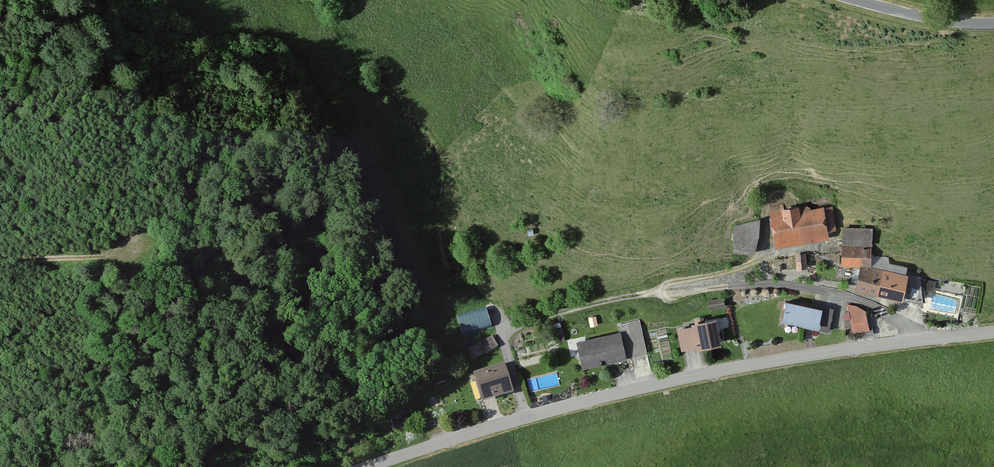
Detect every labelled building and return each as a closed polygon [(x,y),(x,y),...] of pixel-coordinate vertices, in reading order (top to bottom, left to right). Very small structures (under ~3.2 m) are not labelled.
[(779,207),(768,209),(774,249),(826,242),(825,231),(833,230),(830,209),(821,210),(821,209),(808,211),(808,209),(796,210),(795,208),(780,210),(779,207)] [(756,221),(732,229),(729,252),(751,255),(756,221)] [(868,225),(840,225),(839,267),(867,267),(868,225)] [(804,271),(803,257),(792,257),(793,271),(804,271)] [(859,267),(853,292),(898,302),(904,277),(859,267)] [(903,301),(920,304),(918,280),(907,278),(903,301)] [(815,310),(783,303),(778,324),(827,335),(832,311),(815,307),(815,310)] [(486,308),(457,317),(463,336),(491,327),(486,308)] [(854,309),(845,308),(851,336),(855,335),(856,340),(872,337),(870,329),(867,330),(864,314),(854,309)] [(593,319),(587,321),(590,329),(596,327),(593,319)] [(712,320),(687,324),(688,328),(675,330),(679,352),(691,349),(692,351),(717,347),(712,320)] [(615,327),(617,335),(575,346),(581,371),(645,356),(636,322),(615,327)] [(564,342),(561,332),(551,335),(554,345),(564,342)] [(496,347),(491,338),(465,353),(470,362),(496,347)] [(509,396),(501,368),(471,376),(479,405),(509,396)] [(553,371),(527,378),(529,387),(556,380),(553,371)]
